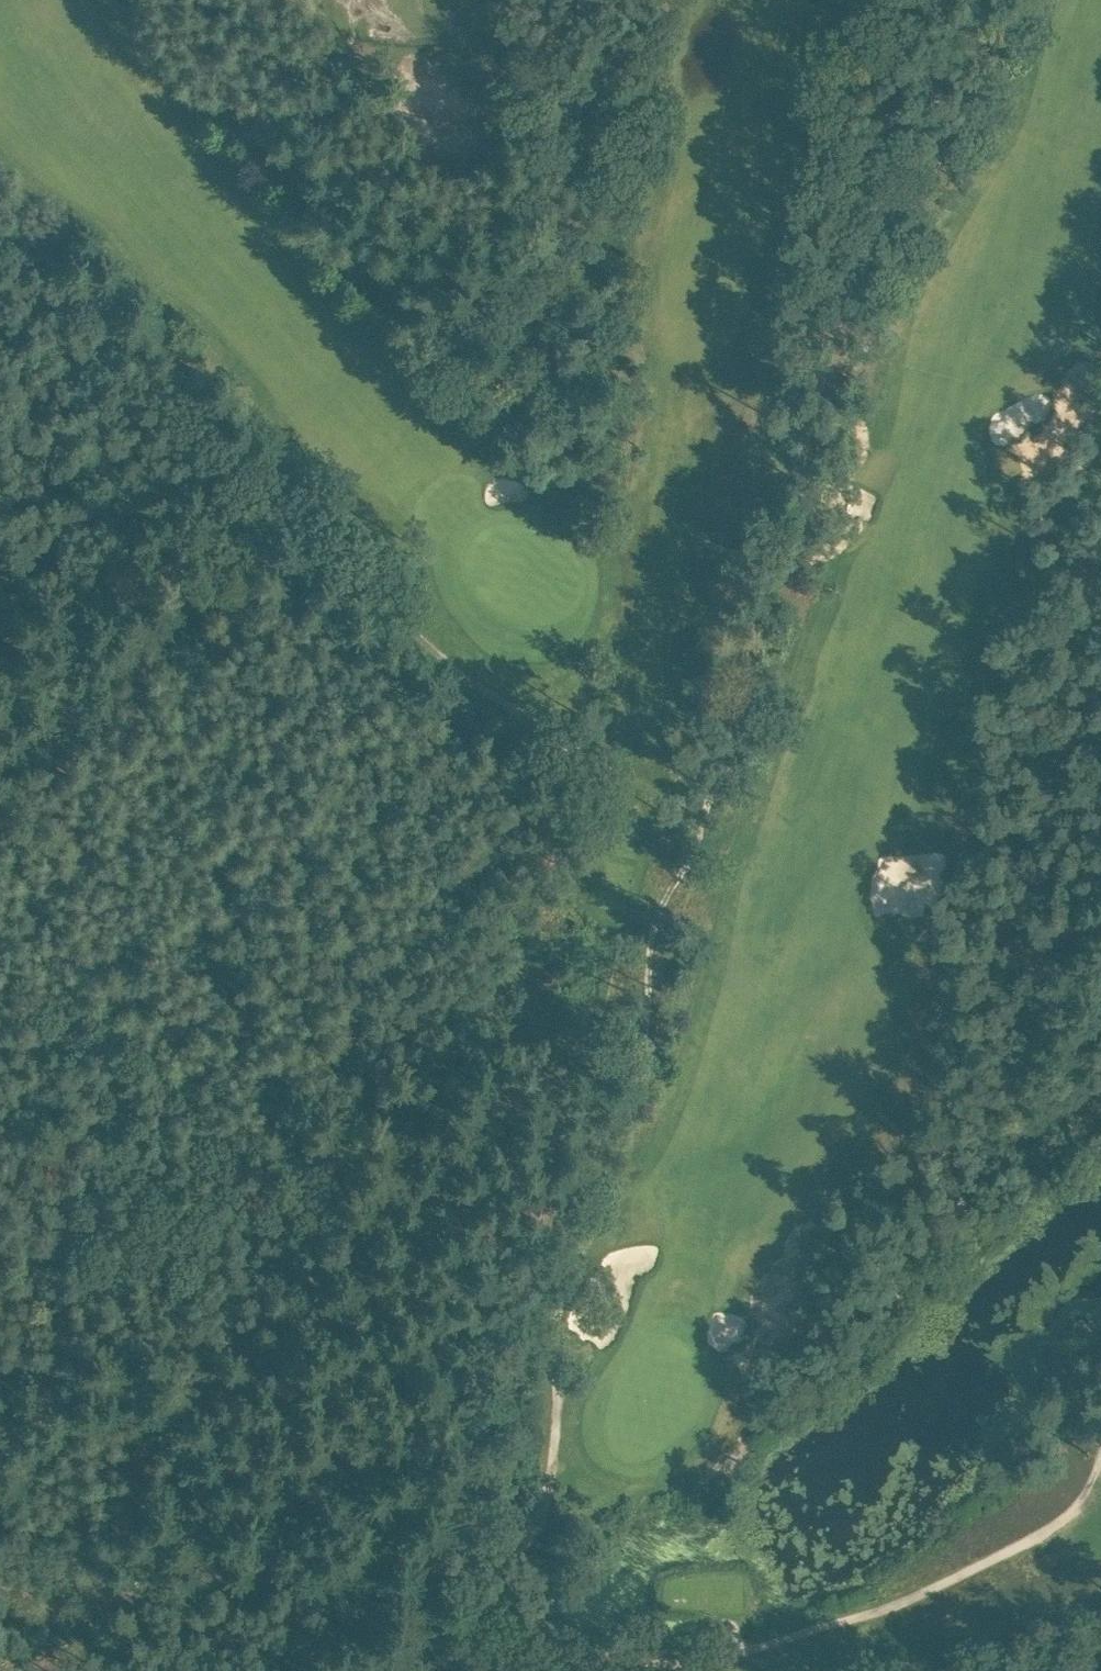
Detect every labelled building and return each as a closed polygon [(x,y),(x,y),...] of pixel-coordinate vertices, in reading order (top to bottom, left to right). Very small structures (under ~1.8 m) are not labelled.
[(488,479),(487,500),(524,500),(524,480),(488,479)]
